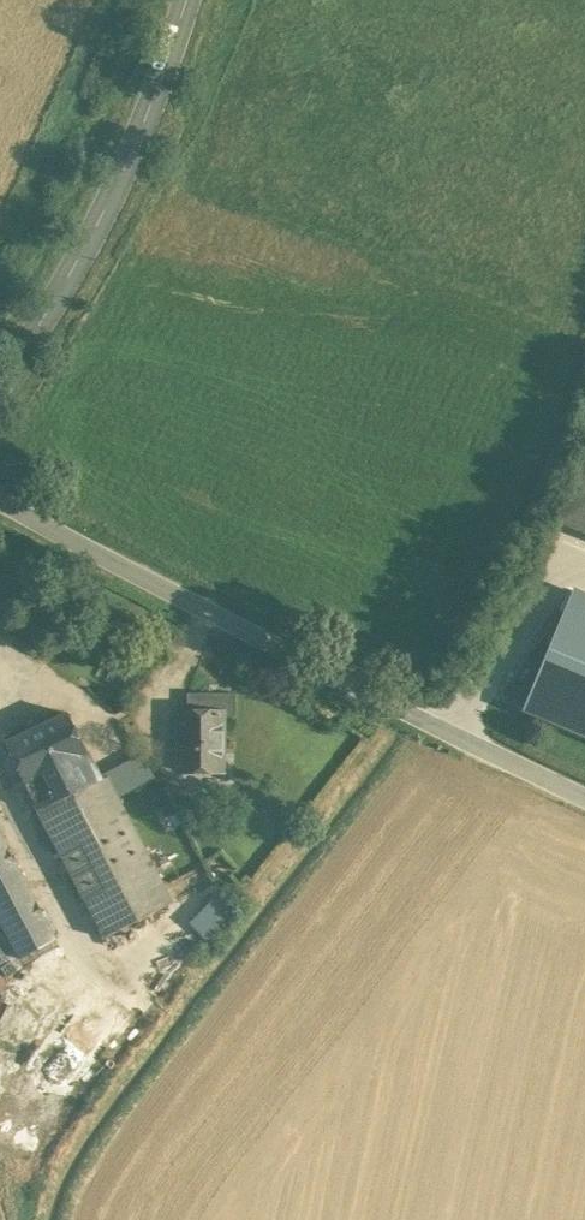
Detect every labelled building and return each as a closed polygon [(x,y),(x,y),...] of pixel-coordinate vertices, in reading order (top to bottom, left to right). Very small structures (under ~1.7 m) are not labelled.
[(581,467),(558,521),(584,532),(584,469),(581,467)] [(584,618),(584,592),(573,587),(564,610),(584,618)] [(584,736),(584,618),(564,610),(522,710),(584,736)] [(236,693),(188,693),(188,712),(224,713),(224,717),(236,717),(236,693)] [(68,712),(5,742),(38,809),(103,779),(68,712)] [(188,712),(180,712),(179,771),(224,771),(224,717),(224,713),(188,712)] [(125,790),(153,778),(142,753),(114,766),(125,790)] [(103,779),(38,809),(105,937),(173,902),(108,777),(103,779)] [(0,831),(0,919),(21,959),(57,940),(0,831)] [(192,921),(208,935),(234,907),(219,892),(192,921)] [(131,1017),(98,994),(65,1039),(80,1050),(77,1055),(94,1068),(131,1017)]
